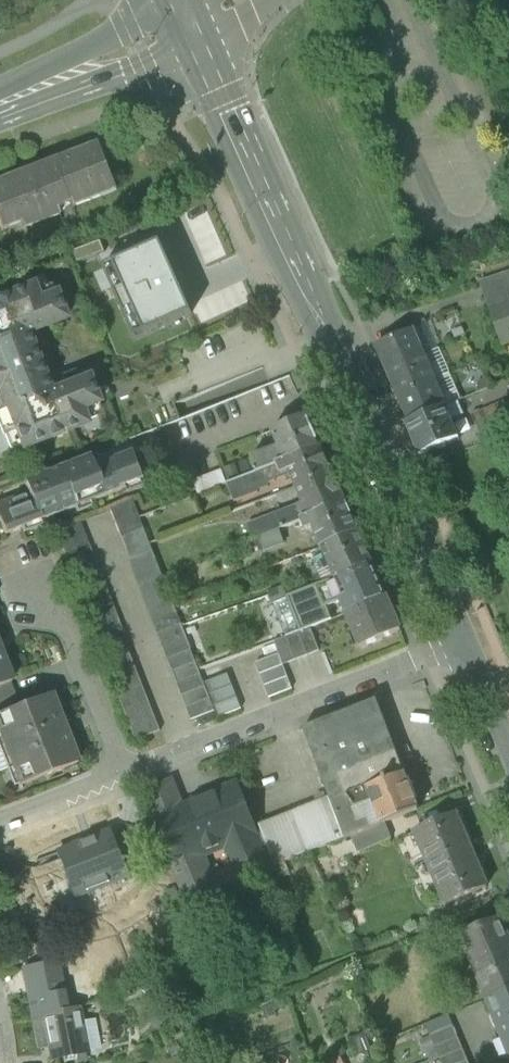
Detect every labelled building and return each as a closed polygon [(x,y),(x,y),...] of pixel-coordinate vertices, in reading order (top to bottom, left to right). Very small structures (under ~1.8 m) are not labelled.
[(443,13),(457,6),(455,0),(438,0),(443,13)] [(99,143),(56,160),(73,201),(75,207),(117,190),(99,143)] [(73,201),(56,160),(55,157),(0,179),(0,228),(1,230),(18,223),(21,230),(58,216),(55,208),(73,201)] [(101,241),(73,252),(78,264),(106,253),(101,241)] [(161,242),(104,268),(136,340),(193,314),(161,242)] [(487,298),(497,294),(508,290),(508,280),(507,275),(482,284),(487,298)] [(16,452),(21,450),(22,451),(85,427),(87,426),(85,422),(97,417),(99,411),(97,405),(99,404),(88,378),(61,389),(61,388),(54,391),(45,368),(46,368),(42,357),(41,357),(32,334),(39,332),(39,331),(66,320),(65,318),(56,294),(54,295),(52,288),(46,286),(34,290),(33,286),(0,299),(0,428),(3,436),(5,436),(10,450),(16,452)] [(497,294),(501,307),(491,310),(503,343),(508,340),(508,290),(497,294)] [(497,294),(487,298),(491,310),(501,307),(497,294)] [(377,345),(388,372),(423,356),(411,330),(377,345)] [(434,381),(423,356),(388,372),(399,397),(434,381)] [(445,407),(434,381),(399,397),(411,423),(445,407)] [(459,438),(445,407),(411,423),(407,424),(420,455),(459,438)] [(474,419),(480,433),(507,421),(501,407),(474,419)] [(273,433),(280,448),(286,462),(322,447),(309,417),(273,433)] [(297,488),(333,473),(322,447),(286,462),(290,473),(296,488),(297,488)] [(279,465),(286,462),(280,448),(251,459),(256,474),(257,474),(279,465)] [(5,535),(30,526),(29,524),(38,520),(39,522),(77,508),(79,503),(87,499),(89,503),(147,481),(136,452),(97,467),(92,465),(89,457),(24,482),(28,494),(0,505),(0,523),(5,535)] [(236,478),(251,470),(245,459),(231,467),(236,478)] [(284,476),(290,473),(286,462),(279,465),(284,476)] [(256,486),(284,476),(279,465),(257,474),(228,485),(235,503),(259,494),(256,486)] [(304,504),(310,518),(346,503),(333,473),(297,488),(304,504)] [(79,503),(77,508),(89,503),(87,499),(79,503)] [(110,511),(115,525),(140,515),(134,502),(110,511)] [(314,528),(323,548),(359,533),(346,503),(310,518),(314,528)] [(253,540),(259,538),(281,530),(304,521),(310,518),(304,504),(248,526),(253,540)] [(115,525),(120,537),(144,528),(141,518),(140,515),(115,525)] [(308,531),(314,528),(310,518),(304,521),(308,531)] [(55,532),(60,546),(85,536),(79,522),(55,532)] [(120,537),(125,550),(149,540),(144,528),(120,537)] [(285,543),(281,530),(259,538),(264,551),(285,543)] [(323,548),(333,571),(369,555),(359,533),(323,548)] [(60,546),(65,558),(90,549),(85,536),(60,546)] [(125,550),(130,561),(154,552),(149,540),(125,550)] [(65,558),(70,571),(94,561),(90,549),(65,558)] [(130,561),(134,573),(159,564),(154,552),(130,561)] [(337,580),(338,580),(373,565),(369,555),(333,571),(336,578),(337,580)] [(70,571),(75,583),(99,573),(94,561),(70,571)] [(134,573),(139,586),(163,576),(159,564),(134,573)] [(338,580),(352,613),(387,598),(373,565),(338,580)] [(75,583),(85,607),(109,598),(99,573),(75,583)] [(139,586),(144,599),(168,589),(163,576),(139,586)] [(311,628),(333,620),(327,609),(341,603),(347,615),(352,613),(338,580),(337,580),(336,578),(287,598),(301,632),(311,628)] [(144,599),(149,611),(173,601),(168,589),(144,599)] [(85,607),(94,631),(118,622),(109,598),(85,607)] [(401,631),(387,598),(352,613),(347,615),(361,649),(401,631)] [(149,611),(153,622),(178,612),(173,601),(149,611)] [(153,622),(158,634),(182,625),(178,612),(153,622)] [(161,732),(118,622),(94,631),(137,741),(161,732)] [(158,634),(163,647),(187,638),(182,625),(158,634)] [(280,654),(284,666),(320,652),(311,628),(301,632),(275,643),(280,654)] [(192,650),(187,638),(163,647),(168,659),(192,650)] [(192,720),(192,721),(215,711),(192,651),(168,660),(192,720)] [(10,683),(12,682),(0,653),(0,687),(10,683)] [(280,654),(256,664),(270,698),(293,689),(284,666),(280,654)] [(229,674),(206,683),(219,718),(242,709),(229,674)] [(15,695),(10,683),(0,687),(0,701),(15,695)] [(15,695),(0,701),(0,715),(20,707),(15,695)] [(20,786),(76,764),(63,730),(49,696),(20,707),(0,715),(0,735),(6,752),(20,786)] [(305,729),(331,798),(346,838),(353,836),(382,825),(368,788),(405,774),(383,717),(377,701),(305,729)] [(368,788),(382,825),(384,824),(419,810),(405,774),(368,788)] [(143,792),(153,815),(183,803),(173,780),(143,792)] [(166,849),(180,884),(198,877),(204,862),(205,860),(202,854),(226,845),(229,851),(231,852),(231,851),(245,857),(263,850),(237,787),(222,793),(224,796),(213,800),(211,805),(202,808),(197,806),(186,811),(185,808),(183,803),(153,815),(156,823),(166,849)] [(224,796),(222,793),(185,808),(186,811),(197,806),(202,808),(211,805),(213,800),(224,796)] [(276,866),(346,838),(331,798),(268,823),(261,826),(276,866)] [(415,832),(429,863),(468,845),(455,814),(415,832)] [(138,857),(140,860),(166,849),(156,823),(129,833),(132,840),(138,857)] [(353,836),(359,852),(390,839),(384,824),(382,825),(353,836)] [(122,863),(116,847),(110,833),(58,854),(76,899),(128,878),(122,863)] [(116,847),(122,863),(138,857),(132,840),(116,847)] [(487,887),(468,845),(429,863),(448,905),(487,887)] [(488,999),(508,990),(508,939),(501,920),(462,937),(488,999)] [(66,985),(97,981),(94,953),(63,957),(66,985)] [(28,983),(34,1017),(66,1011),(59,977),(28,983)] [(508,1054),(508,991),(487,1000),(494,1017),(497,1016),(501,1026),(498,1027),(508,1054)] [(76,1009),(66,1011),(34,1017),(37,1031),(47,1029),(53,1061),(79,1056),(76,1039),(82,1037),(79,1023),(76,1009)] [(426,1025),(431,1037),(454,1027),(449,1015),(426,1025)] [(79,1023),(82,1037),(85,1055),(95,1053),(92,1034),(94,1030),(93,1023),(90,1021),(79,1023)] [(442,1062),(470,1062),(454,1027),(431,1037),(440,1058),(442,1062)] [(372,1050),(366,1033),(349,1039),(356,1056),(372,1050)] [(79,1056),(85,1055),(82,1037),(76,1039),(79,1056)] [(440,1058),(431,1037),(419,1042),(423,1052),(427,1054),(430,1062),(440,1058)]
